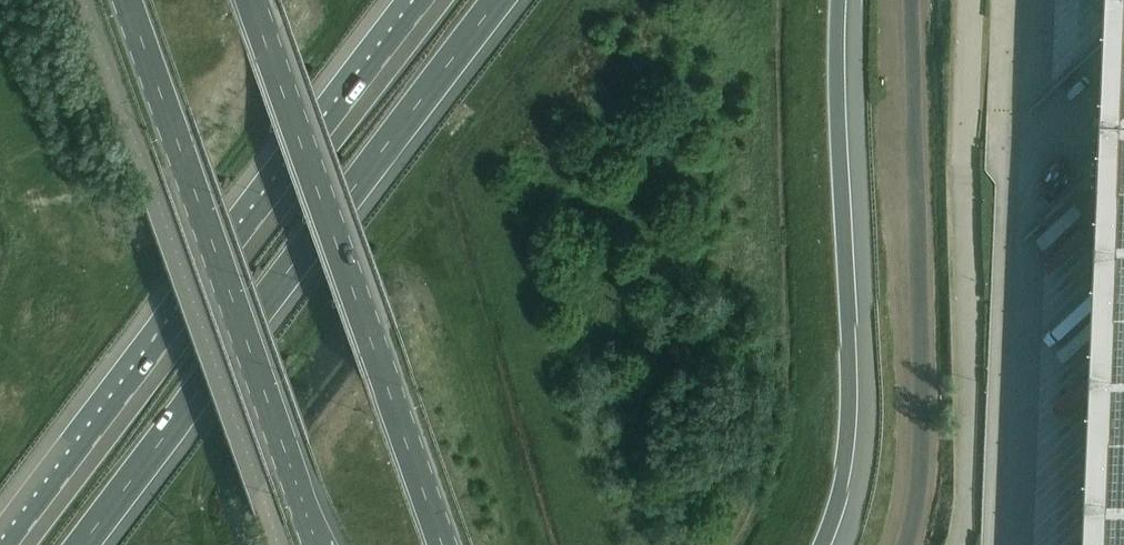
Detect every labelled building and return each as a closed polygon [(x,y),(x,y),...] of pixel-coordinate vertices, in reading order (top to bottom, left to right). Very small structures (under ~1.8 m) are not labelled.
[(1083,544),(1123,544),(1123,0),(1105,0),(1083,544)]
